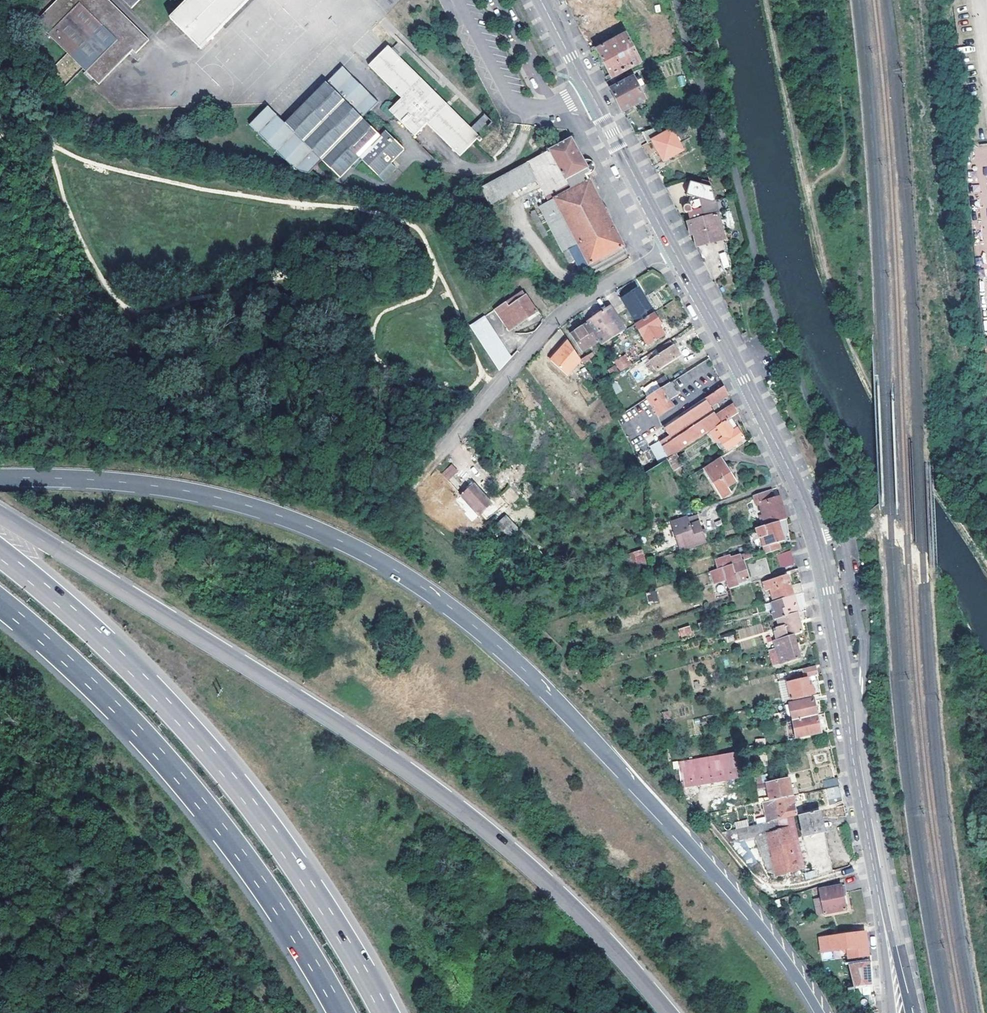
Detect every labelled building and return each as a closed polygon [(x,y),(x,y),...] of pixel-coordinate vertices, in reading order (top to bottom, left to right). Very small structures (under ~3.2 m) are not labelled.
[(128,44),(134,50),(137,53),(150,40),(110,0),(58,0),(37,21),(86,71),(84,73),(91,80),(93,78),(94,78),(128,44)] [(171,19),(202,49),(223,28),(251,0),(190,0),(171,19)] [(257,0),(251,0),(223,28),(227,31),(257,0)] [(481,115),(485,119),(486,121),(490,117),(381,8),(377,12),(402,37),(392,48),(396,52),(407,41),(424,59),(413,69),(420,76),(422,75),(419,72),(428,63),(453,88),(445,96),(442,94),(440,96),(447,103),(457,93),(481,115)] [(613,79),(642,63),(627,34),(597,50),(613,79)] [(134,50),(128,44),(94,78),(99,84),(134,50)] [(440,96),(420,76),(413,69),(396,52),(392,48),(390,46),(370,65),(403,98),(391,110),(416,135),(428,123),(460,155),(480,136),(474,130),(470,126),(447,103),(440,96)] [(324,83),(285,124),(341,177),(355,180),(368,166),(379,177),(385,182),(397,169),(392,164),(405,150),(385,131),(380,136),(361,119),(377,102),(341,67),(324,83)] [(613,79),(609,81),(625,111),(647,100),(635,78),(628,82),(624,75),(613,79)] [(474,130),(485,119),(481,115),(470,126),(474,130)] [(665,161),(684,151),(670,125),(645,132),(649,144),(654,142),(665,161)] [(571,139),(551,150),(569,185),(552,193),(554,198),(548,201),(541,205),(570,261),(576,259),(582,269),(626,246),(592,182),(589,175),(594,172),(596,167),(595,164),(593,161),(591,159),(588,159),(585,160),(573,138),(571,139)] [(551,150),(528,162),(537,180),(548,201),(554,198),(552,193),(569,185),(551,150)] [(528,162),(482,187),(492,204),(537,180),(528,162)] [(727,241),(723,224),(721,223),(715,202),(717,200),(712,182),(703,180),(702,184),(691,181),(688,195),(691,196),(697,198),(695,207),(688,205),(686,206),(685,208),(685,209),(687,212),(688,213),(700,249),(727,241)] [(695,207),(697,198),(691,196),(688,205),(695,207)] [(723,268),(730,266),(725,251),(719,253),(723,268)] [(640,289),(622,300),(637,323),(648,316),(646,312),(651,308),(645,297),(640,289)] [(508,301),(497,309),(511,330),(539,311),(527,295),(511,305),(508,301)] [(651,308),(655,306),(648,295),(645,297),(651,308)] [(610,308),(587,323),(588,324),(600,341),(603,347),(626,331),(610,308)] [(662,325),(655,314),(637,326),(649,346),(665,336),(659,326),(662,325)] [(498,369),(513,359),(485,315),(469,325),(498,369)] [(583,353),(600,341),(588,324),(571,335),(583,353)] [(578,354),(567,339),(559,348),(561,350),(558,354),(554,354),(551,358),(551,361),(568,376),(582,360),(578,354)] [(672,340),(665,345),(668,350),(652,361),(658,371),(681,356),(672,340)] [(587,366),(592,363),(588,356),(584,358),(580,353),(578,354),(582,360),(583,360),(587,366)] [(616,363),(622,372),(629,368),(623,358),(616,363)] [(608,370),(613,378),(621,373),(615,365),(608,370)] [(677,396),(670,384),(661,389),(662,390),(649,399),(659,416),(668,410),(670,413),(673,410),(672,407),(673,407),(669,401),(677,396)] [(732,417),(739,413),(734,404),(717,415),(711,407),(730,395),(728,391),(725,386),(655,432),(657,436),(666,430),(670,436),(660,442),(660,441),(650,447),(660,464),(669,458),(675,454),(707,433),(711,431),(732,417)] [(622,415),(616,419),(619,427),(626,423),(622,415)] [(732,417),(711,431),(718,442),(721,440),(727,450),(734,445),(745,438),(739,428),(734,431),(733,429),(738,426),(732,417)] [(711,431),(707,433),(714,445),(717,443),(718,442),(711,431)] [(721,440),(718,442),(717,443),(723,452),(727,450),(721,440)] [(675,454),(669,458),(682,482),(684,481),(677,466),(680,464),(675,454)] [(728,488),(737,482),(722,457),(704,468),(723,498),(731,493),(728,488)] [(451,463),(441,474),(448,480),(458,470),(451,463)] [(684,481),(682,482),(689,496),(691,495),(684,481)] [(476,506),(486,494),(476,484),(465,495),(476,506)] [(510,488),(503,495),(511,503),(518,496),(510,488)] [(769,501),(775,499),(772,490),(755,496),(758,504),(769,501)] [(780,522),(787,519),(788,519),(783,505),(781,497),(775,499),(769,501),(773,513),(761,517),(765,527),(780,522)] [(472,521),(478,515),(472,508),(466,513),(472,521)] [(836,511),(838,524),(846,523),(844,510),(836,511)] [(690,525),(701,522),(699,515),(689,518),(690,525)] [(510,536),(518,530),(508,517),(501,523),(510,536)] [(681,542),(679,543),(682,550),(707,542),(701,522),(690,525),(689,518),(679,521),(683,534),(679,535),(681,542)] [(784,535),(790,533),(789,529),(788,524),(782,526),(780,522),(765,527),(758,529),(761,538),(762,538),(765,547),(771,545),(772,545),(786,541),(784,535)] [(630,569),(646,562),(641,548),(624,555),(630,569)] [(793,562),(789,551),(776,555),(780,569),(794,565),(793,562)] [(732,560),(734,564),(745,561),(754,558),(753,553),(732,560)] [(716,562),(719,569),(720,569),(730,566),(727,558),(716,562)] [(730,566),(720,569),(723,580),(728,579),(731,589),(740,586),(739,583),(750,579),(745,561),(734,564),(730,566)] [(764,592),(768,604),(785,599),(801,594),(799,584),(792,587),(788,576),(764,583),(767,591),(764,592)] [(648,603),(658,601),(656,591),(646,593),(648,603)] [(778,619),(805,611),(802,597),(801,594),(785,599),(787,608),(774,613),(776,619),(778,619)] [(776,633),(779,640),(795,635),(804,633),(800,622),(807,619),(805,611),(778,619),(781,627),(778,628),(779,631),(776,633)] [(680,637),(692,635),(690,626),(678,628),(680,637)] [(779,640),(775,641),(783,664),(802,658),(795,635),(779,640)] [(819,676),(817,666),(800,670),(802,676),(792,679),(792,680),(788,681),(793,699),(816,694),(814,686),(812,686),(809,678),(812,678),(819,676)] [(800,719),(819,715),(815,698),(797,702),(800,719)] [(800,719),(795,721),(798,738),(823,732),(819,715),(800,719)] [(734,752),(673,761),(674,769),(679,768),(682,788),(738,779),(734,752)] [(740,778),(742,787),(758,784),(759,791),(764,790),(764,788),(768,787),(770,796),(760,799),(761,803),(764,802),(794,796),(790,779),(769,784),(767,774),(753,777),(753,775),(740,778)] [(827,789),(842,785),(840,777),(825,780),(827,789)] [(829,798),(844,794),(842,785),(827,789),(829,798)] [(788,818),(795,816),(799,815),(794,796),(764,802),(767,813),(770,813),(772,821),(778,820),(788,818)] [(835,871),(821,810),(804,814),(809,835),(806,835),(815,877),(835,871)] [(767,813),(758,815),(760,824),(772,821),(770,813),(767,813)] [(781,827),(789,825),(788,818),(778,820),(780,827),(781,827)] [(769,872),(778,875),(769,833),(781,830),(781,827),(780,827),(778,820),(772,821),(760,824),(722,832),(729,840),(756,834),(769,872)] [(800,871),(790,828),(781,830),(769,833),(778,875),(800,871)] [(848,893),(846,884),(822,889),(826,914),(848,910),(845,893),(848,893)] [(850,953),(851,959),(871,957),(869,947),(867,947),(866,942),(869,942),(867,932),(822,938),(823,951),(845,948),(845,950),(848,953),(850,953)] [(831,951),(821,953),(823,959),(833,957),(831,951)] [(850,959),(856,986),(873,984),(871,957),(851,959),(850,959)]
